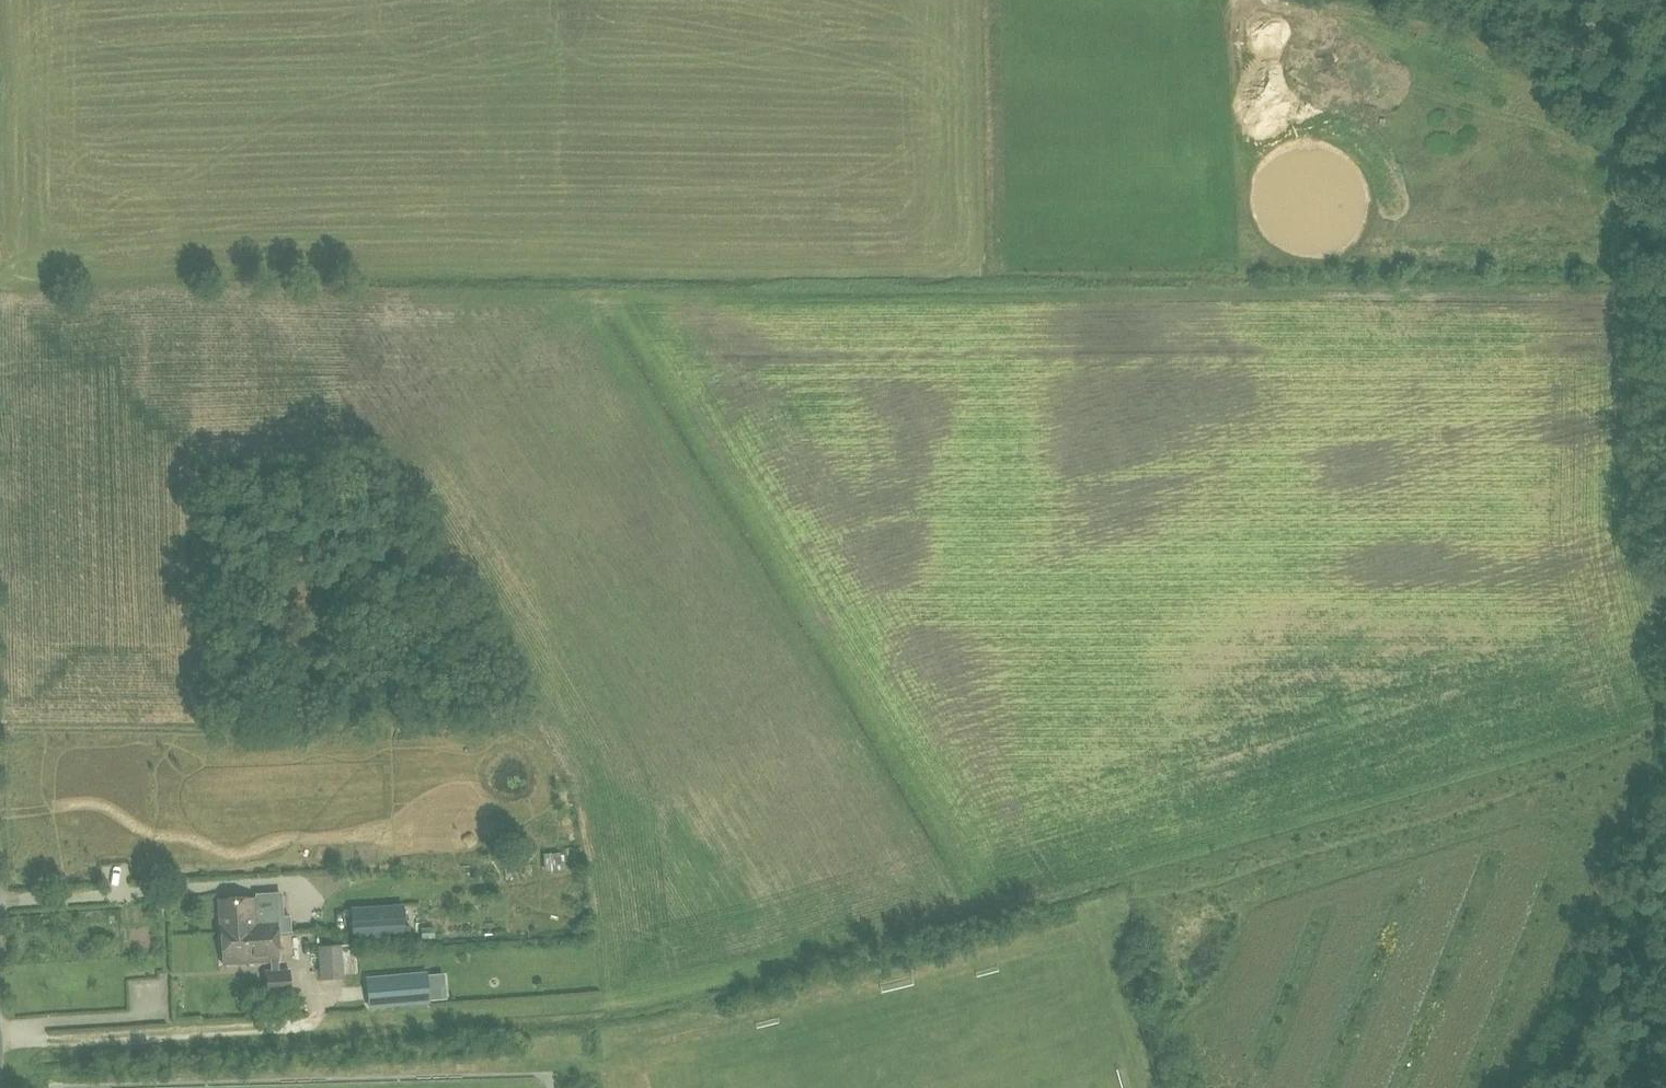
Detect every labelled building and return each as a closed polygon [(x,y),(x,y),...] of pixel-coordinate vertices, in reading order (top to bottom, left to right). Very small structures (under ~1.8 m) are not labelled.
[(218,899),(220,931),(263,929),(263,933),(277,933),(276,917),(258,918),(257,897),(218,899)] [(403,902),(348,906),(351,939),(406,936),(403,902)] [(222,964),(278,961),(277,933),(263,933),(263,929),(220,931),(222,964)] [(342,946),(316,947),(319,976),(320,979),(345,977),(342,946)] [(268,995),(293,994),(292,975),(267,976),(268,995)] [(389,982),(362,985),(364,1008),(391,1004),(389,982)]
